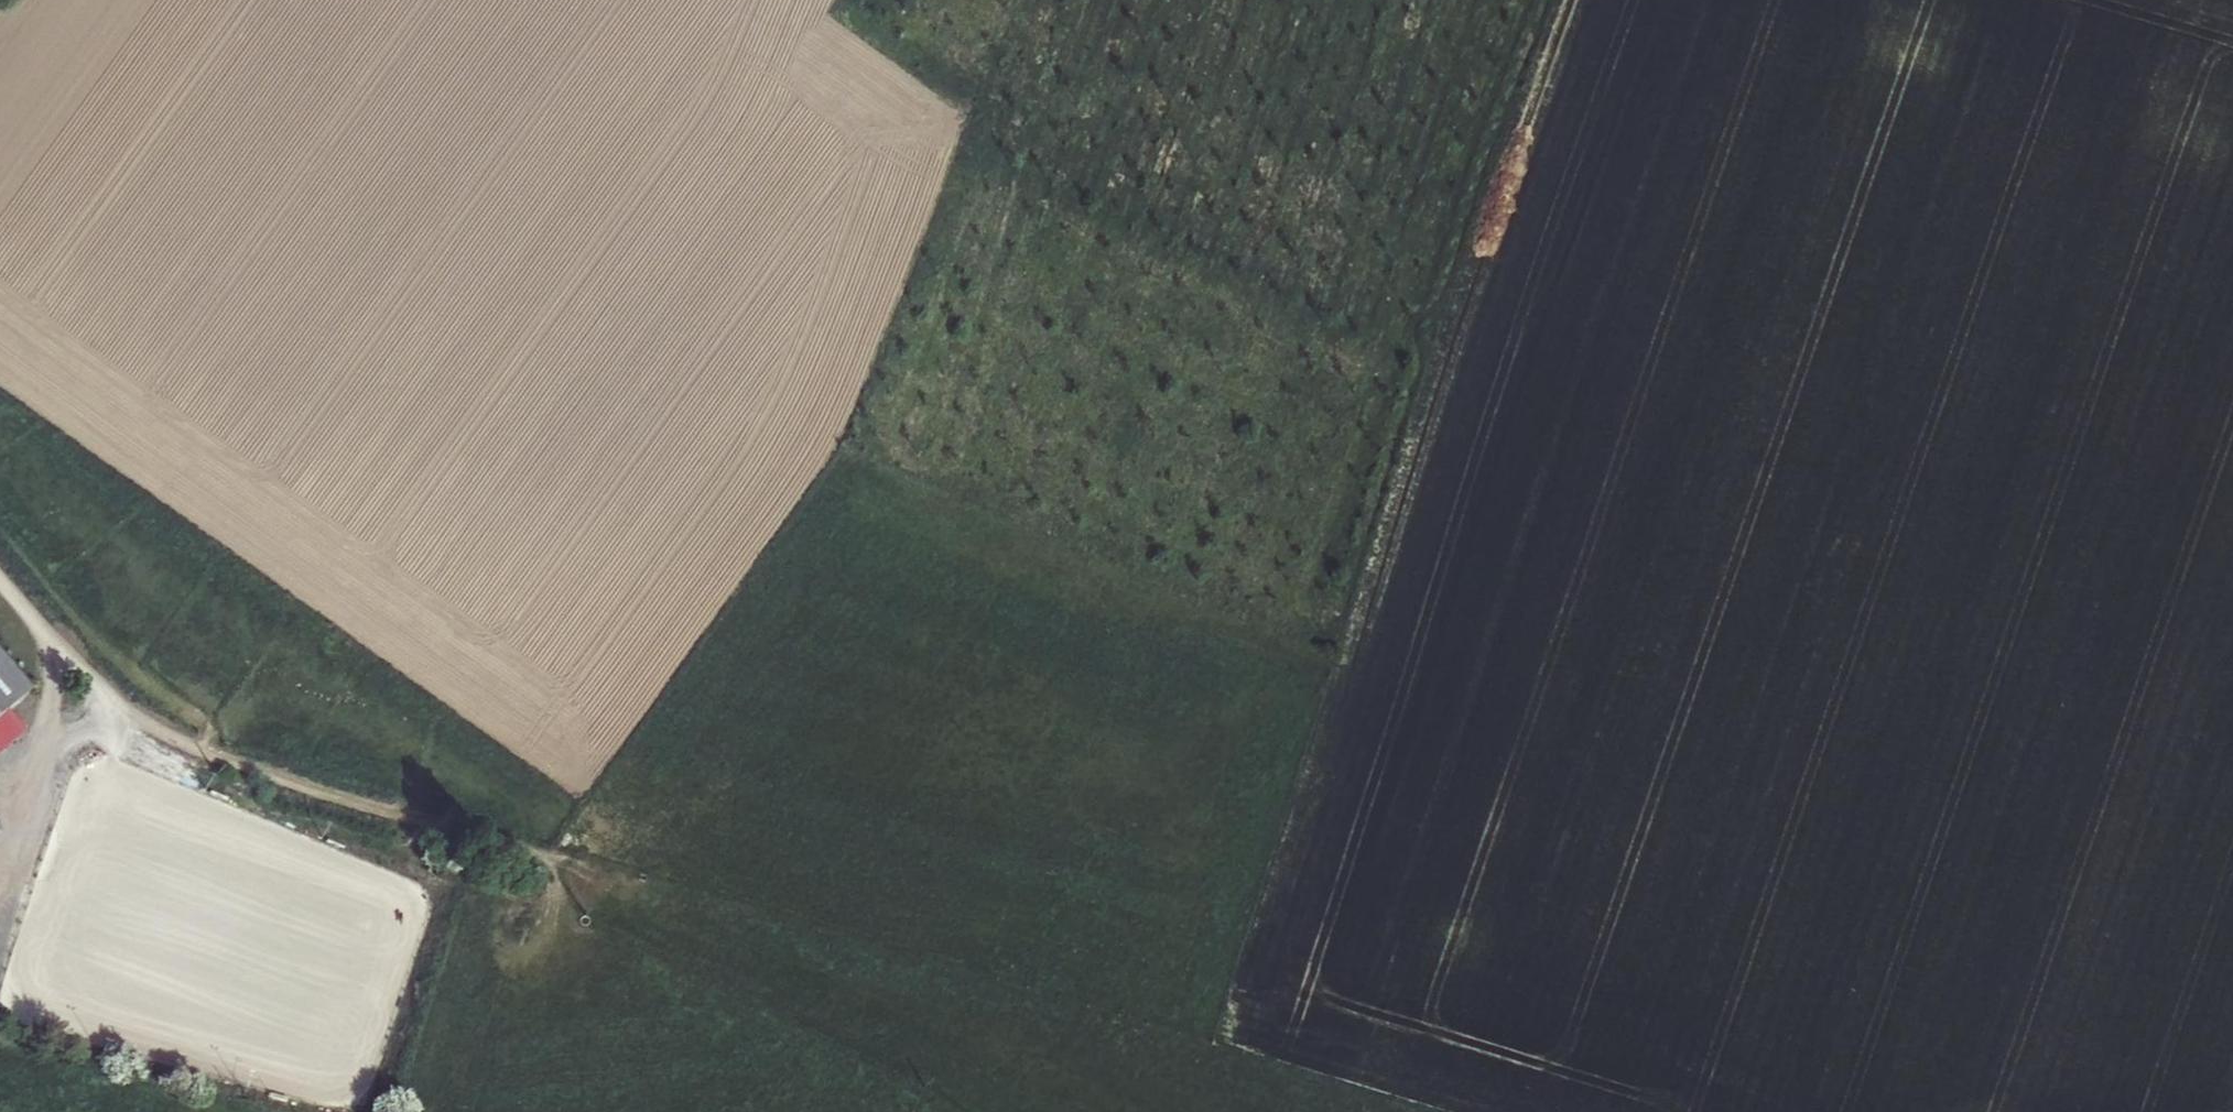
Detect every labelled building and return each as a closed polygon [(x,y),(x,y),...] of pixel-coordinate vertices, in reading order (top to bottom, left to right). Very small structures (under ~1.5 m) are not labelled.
[(49,700),(0,646),(0,743),(49,700)]
